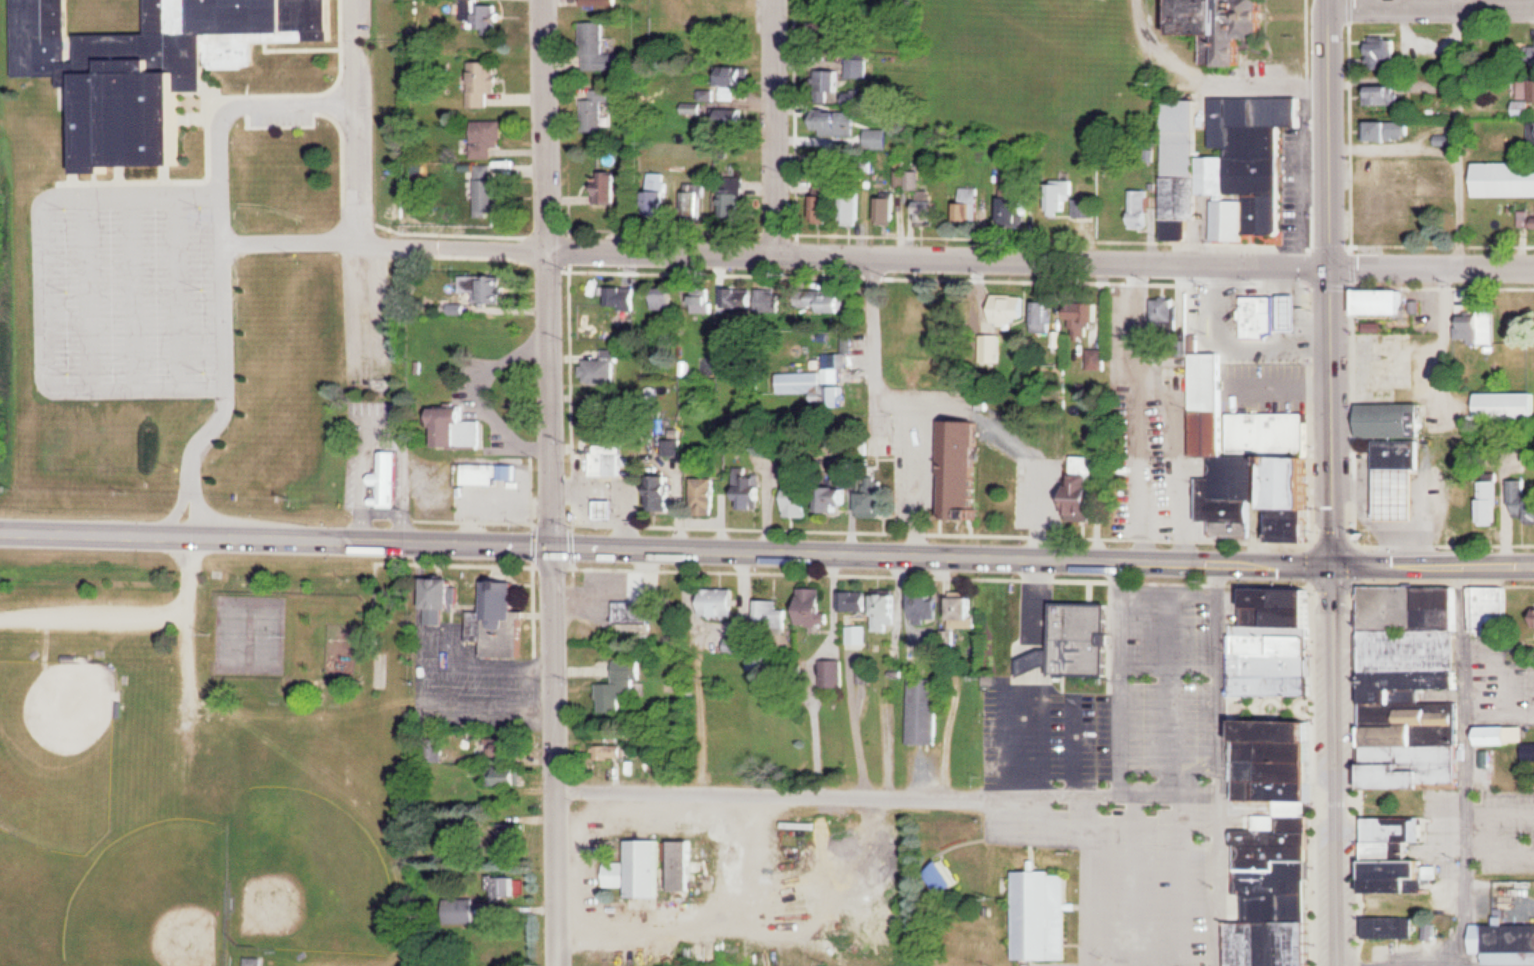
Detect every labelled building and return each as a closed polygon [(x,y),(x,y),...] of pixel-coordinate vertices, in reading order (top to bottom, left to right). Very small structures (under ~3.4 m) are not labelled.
[(16,77),(67,77),(67,67),(81,67),(81,174),(120,174),(120,167),(191,167),(191,91),(210,91),(210,69),(258,69),(258,41),(271,41),(337,41),(337,0),(16,0),(16,77)] [(466,28),(500,29),(501,1),(480,0),(467,0),(466,28)] [(1188,36),(1211,36),(1211,66),(1253,66),(1253,36),(1272,36),(1271,0),(1188,0),(1188,36)] [(608,22),(584,22),(584,71),(608,71),(608,22)] [(1398,59),(1398,37),(1372,37),(1372,66),(1386,66),(1386,59),(1398,59)] [(503,94),(503,61),(473,61),(473,108),(494,108),(494,94),(503,94)] [(724,83),(753,83),(753,67),(724,67),(724,83)] [(845,94),(845,70),(816,70),(816,94),(845,94)] [(1523,102),(1533,102),(1533,80),(1523,80),(1523,102)] [(737,87),(723,87),(723,100),(737,100),(737,87)] [(1371,87),(1371,106),(1401,106),(1401,87),(1371,87)] [(585,132),(608,132),(608,89),(585,89),(585,132)] [(1167,99),(1165,240),(1201,240),(1201,195),(1216,195),(1215,241),(1248,241),(1248,235),(1282,235),(1283,126),(1301,126),(1302,98),(1212,97),(1211,148),(1229,149),(1228,157),(1201,156),(1201,100),(1167,99)] [(748,109),(723,109),(723,128),(748,128),(748,109)] [(858,117),(822,117),(822,137),(858,137),(858,117)] [(476,159),(496,159),(496,147),(505,146),(505,121),(476,121),(476,159)] [(1374,122),(1374,141),(1413,141),(1413,122),(1374,122)] [(891,129),(869,129),(869,149),(891,149),(891,129)] [(1416,207),(1417,159),(1391,159),(1391,207),(1416,207)] [(1475,163),(1475,197),(1533,197),(1533,163),(1475,163)] [(499,166),(479,166),(478,216),(499,216),(499,166)] [(627,173),(598,173),(598,206),(627,206),(627,173)] [(650,221),(671,222),(672,174),(651,173),(650,221)] [(745,178),(723,178),(723,218),(745,218),(745,178)] [(1050,215),(1075,215),(1075,181),(1050,181),(1050,215)] [(707,218),(708,184),(688,184),(687,218),(707,218)] [(834,186),(818,186),(818,223),(834,223),(834,186)] [(982,221),(982,187),(965,187),(965,221),(982,221)] [(1132,189),(1132,229),(1152,229),(1152,189),(1132,189)] [(898,224),(898,192),(880,192),(880,224),(898,224)] [(865,224),(865,193),(846,193),(846,224),(865,224)] [(1004,224),(1028,224),(1028,215),(1036,215),(1036,195),(1004,195),(1004,224)] [(943,201),(921,201),(921,226),(943,226),(943,201)] [(1078,217),(1098,217),(1098,202),(1078,202),(1078,217)] [(1521,229),(1533,229),(1533,211),(1521,211),(1521,229)] [(476,295),(476,302),(503,302),(503,276),(463,276),(463,295),(476,295)] [(608,287),(608,309),(640,309),(640,287),(608,287)] [(677,310),(677,288),(657,288),(657,310),(677,310)] [(694,289),(694,316),(715,316),(715,289),(694,289)] [(786,312),(786,289),(738,289),(738,309),(761,309),(761,312),(786,312)] [(1414,290),(1367,290),(1367,314),(1414,315),(1414,290)] [(852,294),(817,294),(817,312),(852,312),(852,294)] [(1286,330),(1305,330),(1305,294),(1286,294),(1286,330)] [(1030,321),(1030,295),(998,295),(998,321),(1030,321)] [(1281,332),(1281,295),(1246,295),(1245,308),(1243,308),(1243,319),(1245,319),(1245,337),(1275,338),(1281,332)] [(1154,299),(1154,330),(1180,330),(1180,299),(1154,299)] [(1036,332),(1056,332),(1056,301),(1036,301),(1036,332)] [(1075,337),(1100,337),(1101,303),(1076,302),(1075,337)] [(1496,343),(1496,304),(1481,304),(1481,316),(1457,316),(1458,344),(1496,343)] [(583,384),(619,383),(619,348),(603,348),(603,360),(583,360),(583,384)] [(1091,370),(1108,370),(1108,348),(1091,348),(1091,370)] [(851,353),(826,353),(826,372),(783,372),(783,393),(817,394),(816,407),(848,407),(848,368),(851,368),(851,353)] [(1311,412),(1226,412),(1227,354),(1196,354),(1196,457),(1216,457),(1216,477),(1205,477),(1204,522),(1216,522),(1216,537),(1255,537),(1255,451),(1311,451),(1311,412)] [(1477,392),(1477,418),(1533,418),(1533,392),(1477,392)] [(1365,438),(1427,438),(1427,404),(1365,404),(1365,438)] [(472,408),(439,409),(440,447),(487,446),(486,419),(472,420),(472,408)] [(946,520),(984,521),(986,422),(949,421),(946,520)] [(1378,468),(1381,468),(1420,468),(1422,468),(1422,439),(1377,440),(1378,468)] [(594,444),(595,476),(622,476),(621,444),(594,444)] [(377,504),(398,504),(398,451),(377,451),(377,504)] [(1282,463),(1281,543),(1319,543),(1320,458),(1292,458),(1292,463),(1282,463)] [(499,484),(499,464),(470,464),(470,484),(499,484)] [(1381,468),(1381,520),(1420,519),(1420,468),(1381,468)] [(739,510),(765,509),(765,473),(751,473),(751,469),(738,469),(739,510)] [(696,513),(719,513),(719,472),(696,472),(696,513)] [(1074,521),(1103,521),(1103,473),(1074,473),(1074,521)] [(652,510),(679,510),(679,476),(652,476),(652,510)] [(1453,528),(1482,528),(1482,525),(1501,525),(1501,480),(1490,481),(1490,499),(1481,499),(1481,477),(1453,477),(1453,528)] [(1528,514),(1528,523),(1533,523),(1533,489),(1529,489),(1529,478),(1514,479),(1515,515),(1528,514)] [(1444,494),(1443,479),(1433,480),(1434,495),(1444,494)] [(814,516),(814,482),(791,482),(791,516),(814,516)] [(828,486),(827,514),(846,515),(846,505),(856,505),(857,487),(828,486)] [(888,488),(866,488),(866,517),(888,517),(888,488)] [(604,499),(603,516),(620,517),(620,500),(604,499)] [(422,567),(423,616),(440,617),(440,598),(452,598),(453,568),(422,567)] [(480,570),(480,608),(511,609),(510,570),(480,570)] [(1463,587),(1368,588),(1369,790),(1463,789),(1462,702),(1456,702),(1455,691),(1464,691),(1463,587)] [(1512,588),(1472,588),(1472,636),(1512,636),(1512,588)] [(806,626),(833,626),(833,589),(806,589),(806,626)] [(741,618),(741,590),(706,590),(706,617),(741,618)] [(903,590),(878,590),(878,630),(903,630),(903,590)] [(1317,590),(1245,590),(1245,625),(1230,625),(1230,695),(1316,696),(1317,590)] [(844,591),(844,612),(874,612),(874,591),(844,591)] [(943,622),(943,593),(913,593),(913,622),(943,622)] [(954,628),(981,628),(981,595),(954,595),(954,628)] [(782,601),(759,601),(759,626),(792,626),(792,610),(782,610),(782,601)] [(657,602),(619,602),(619,624),(657,624),(657,602)] [(1060,604),(1059,674),(1110,675),(1111,605),(1060,604)] [(847,661),(825,661),(825,688),(847,688),(847,661)] [(625,713),(624,693),(637,693),(637,679),(631,679),(631,680),(601,680),(601,713),(625,713)] [(941,679),(911,679),(910,744),(940,745),(941,679)] [(1317,722),(1241,722),(1241,801),(1275,801),(1275,816),(1255,816),(1255,830),(1240,830),(1239,895),(1249,895),(1249,923),(1234,923),(1234,965),(1316,965),(1317,722)] [(1533,759),(1533,743),(1528,743),(1527,726),(1481,727),(1481,746),(1526,745),(1526,759),(1533,759)] [(526,767),(491,767),(491,784),(526,784),(526,767)] [(1371,818),(1372,894),(1429,894),(1428,879),(1440,879),(1440,862),(1412,862),(1412,842),(1431,842),(1431,817),(1371,818)] [(665,896),(665,838),(634,838),(634,896),(665,896)] [(696,890),(696,839),(673,839),(673,890),(696,890)] [(931,871),(947,894),(963,882),(947,860),(931,871)] [(630,885),(629,867),(609,867),(609,886),(630,885)] [(1018,871),(1019,959),(1071,959),(1070,871),(1018,871)] [(507,903),(507,896),(519,896),(519,875),(490,875),(490,903),(507,903)] [(1370,939),(1417,939),(1417,917),(1370,917),(1370,939)] [(1492,954),(1492,964),(1533,965),(1533,925),(1478,925),(1478,954),(1492,954)] [(246,956),(246,965),(265,965),(265,956),(246,956)]
